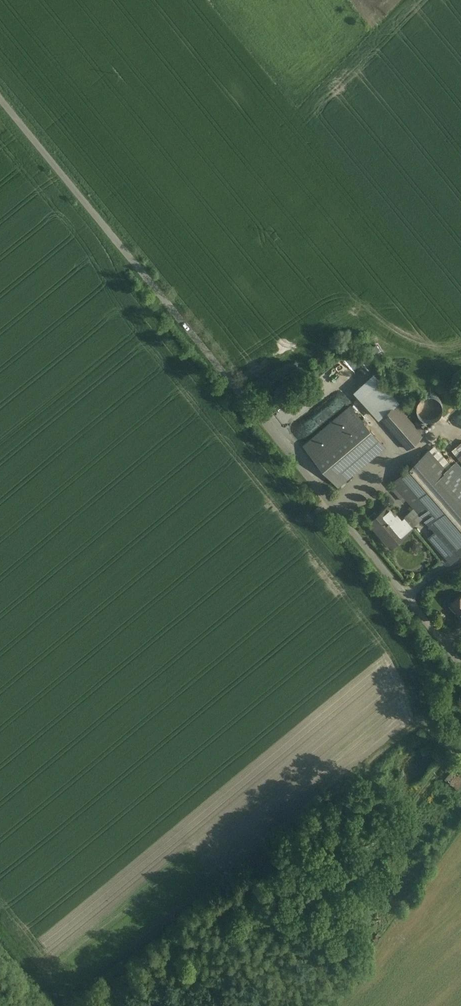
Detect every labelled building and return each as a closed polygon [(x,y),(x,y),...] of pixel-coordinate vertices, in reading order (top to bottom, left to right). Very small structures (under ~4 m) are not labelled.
[(438,394),(416,393),(416,415),(437,416),(438,394)] [(376,415),(402,444),(423,426),(397,396),(376,415)] [(387,441),(351,401),(305,443),(341,483),(387,441)] [(447,469),(460,486),(460,442),(453,449),(460,457),(447,469)] [(389,480),(455,554),(460,548),(460,486),(447,469),(426,447),(389,480)] [(370,521),(391,545),(411,527),(405,520),(402,523),(387,506),(370,521)] [(460,620),(460,587),(445,601),(460,620)]
